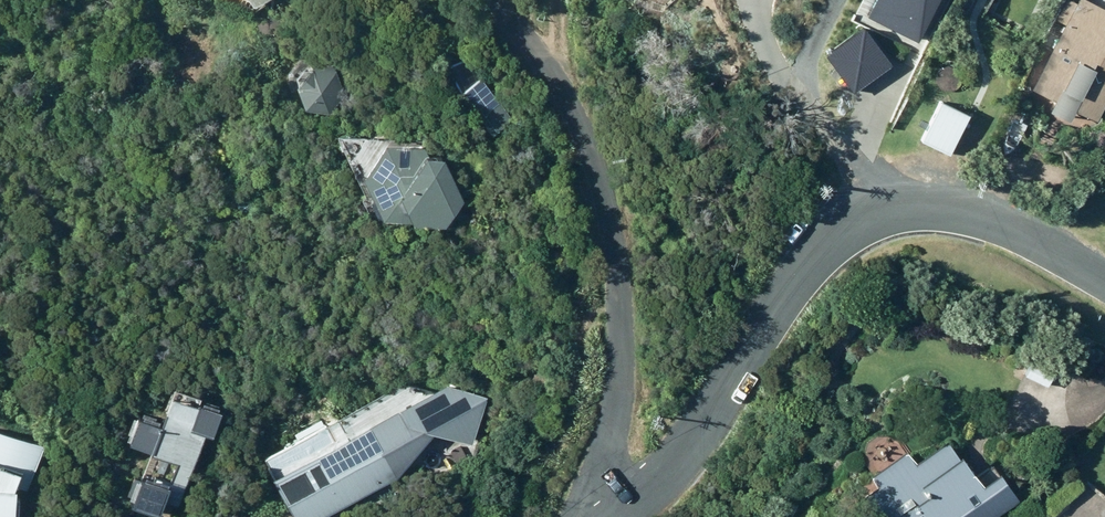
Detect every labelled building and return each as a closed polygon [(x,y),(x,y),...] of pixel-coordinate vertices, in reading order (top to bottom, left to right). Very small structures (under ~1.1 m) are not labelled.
[(262,12),(278,0),(253,0),(262,12)] [(915,36),(932,0),(872,0),(866,12),(915,36)] [(1104,17),(1075,2),(1073,6),(1064,2),(1053,23),(1062,27),(1030,93),(1054,105),(1048,117),(1068,127),(1074,115),(1095,125),(1104,105),(1104,16),(1104,17)] [(851,85),(892,59),(866,19),(825,45),(851,85)] [(939,105),(919,145),(947,160),(967,119),(939,105)] [(388,149),(368,186),(389,227),(417,225),(419,233),(450,234),(469,206),(450,167),(435,166),(423,148),(388,149)] [(401,480),(428,435),(472,445),(490,392),(442,385),(274,479),(295,516),(336,516),(401,480)] [(115,506),(142,516),(152,516),(198,411),(163,396),(115,506)] [(954,426),(920,453),(909,438),(861,477),(889,513),(898,506),(906,516),(968,516),(1011,484),(997,466),(990,472),(954,426)] [(24,480),(20,491),(31,495),(47,454),(0,435),(0,470),(24,480)] [(24,505),(20,505),(21,500),(0,498),(0,516),(23,516),(24,505)]
